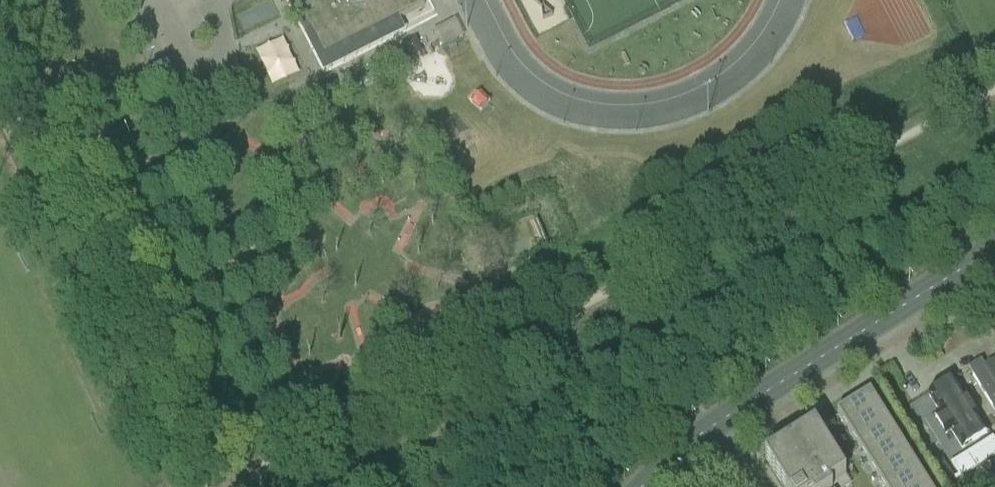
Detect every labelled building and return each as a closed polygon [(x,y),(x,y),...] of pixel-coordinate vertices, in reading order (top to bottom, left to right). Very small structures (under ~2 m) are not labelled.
[(323,59),(424,7),(420,0),(292,0),(323,59)] [(994,362),(971,376),(994,414),(994,363),(994,362)] [(891,378),(880,384),(887,394),(897,388),(891,378)] [(846,428),(879,408),(869,392),(837,413),(846,428)] [(980,441),(948,392),(934,401),(967,450),(980,441)] [(879,408),(846,428),(856,444),(889,423),(879,408)] [(899,439),(889,423),(856,444),(866,459),(899,439)] [(849,482),(814,427),(764,458),(783,486),(841,486),(849,482)] [(875,475),(908,454),(899,439),(866,459),(875,475)] [(953,465),(960,477),(961,478),(975,470),(994,457),(994,443),(993,440),(966,457),(965,458),(953,465)] [(918,470),(908,454),(875,475),(883,486),(890,486),(918,470)] [(890,486),(925,486),(928,485),(918,470),(890,486)]
